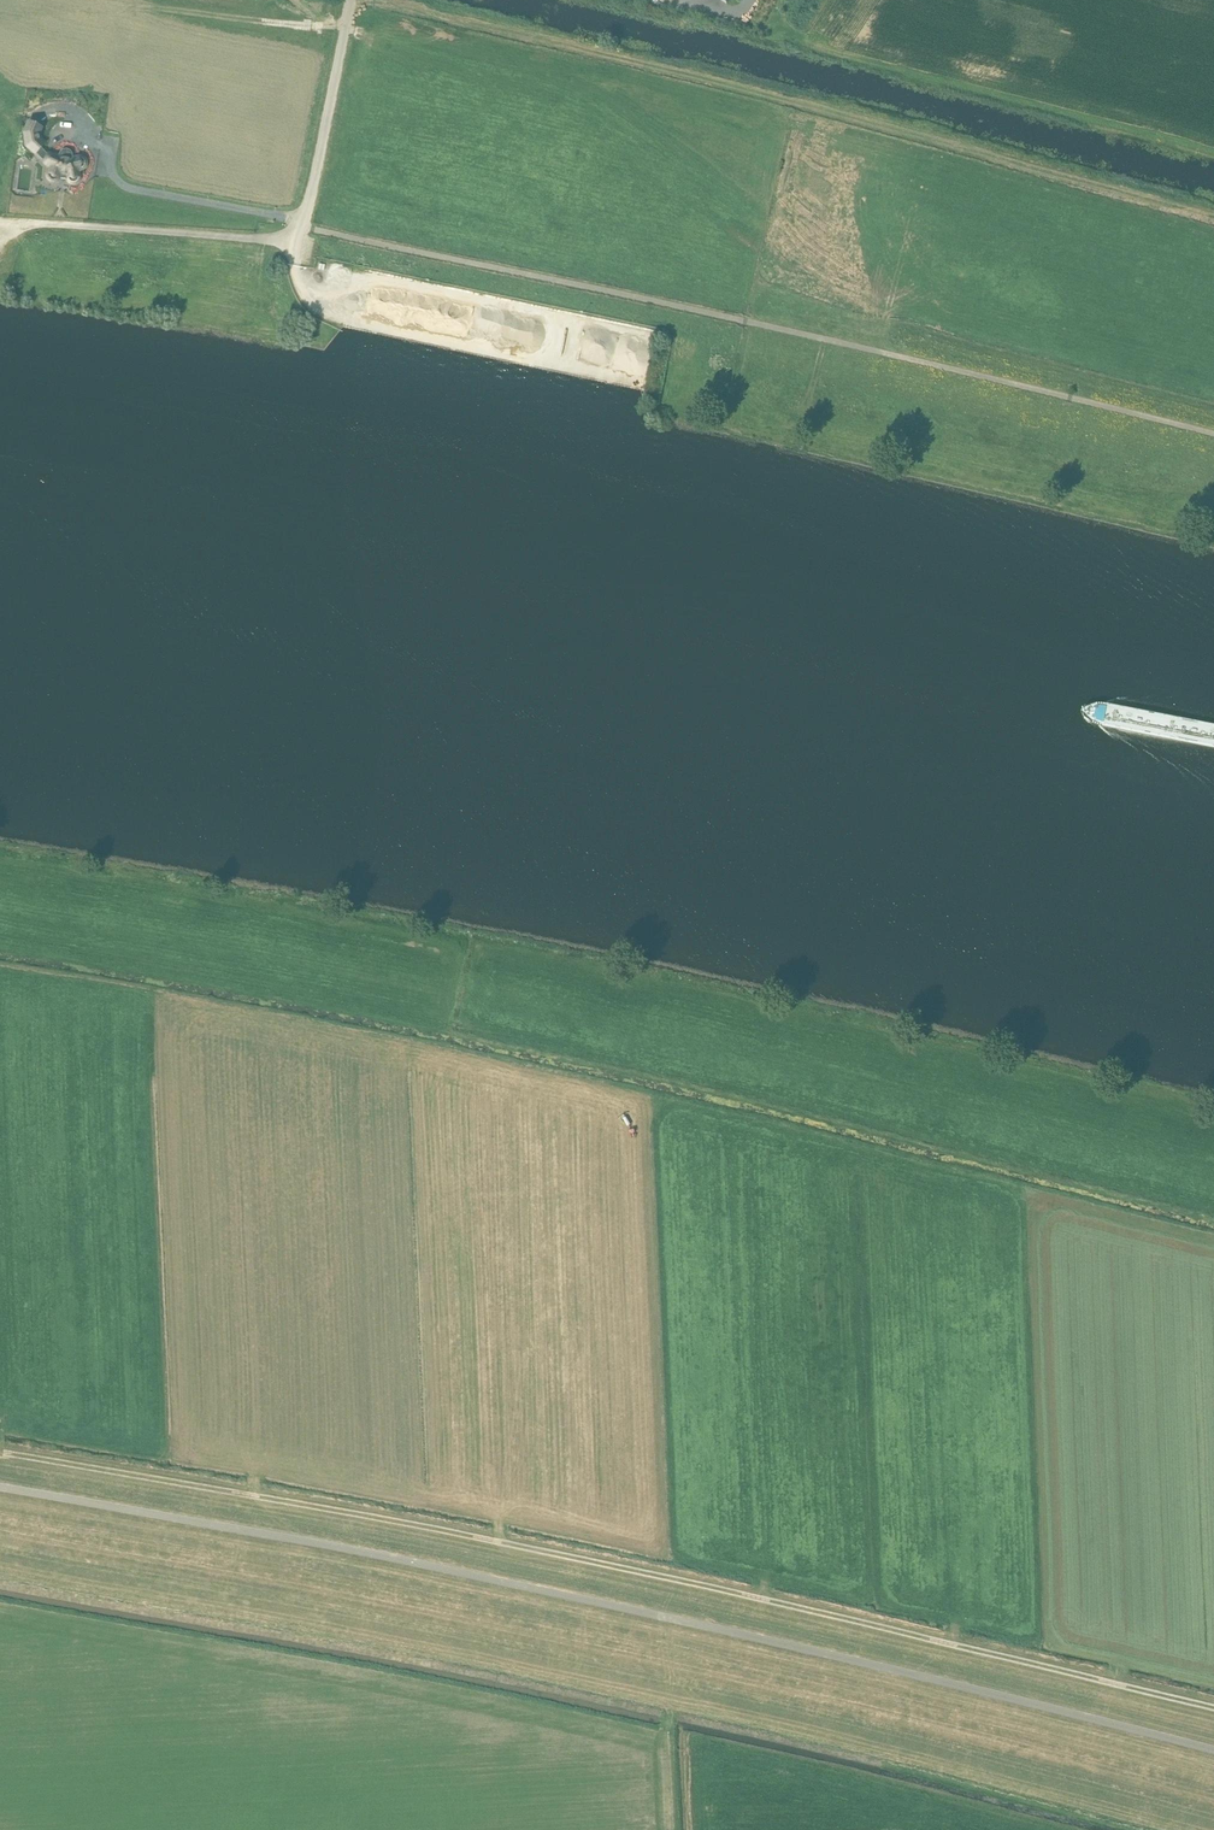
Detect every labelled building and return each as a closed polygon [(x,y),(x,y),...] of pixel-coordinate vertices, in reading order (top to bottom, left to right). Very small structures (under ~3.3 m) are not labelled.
[(59,181),(60,180),(61,179),(61,178),(66,179),(66,180),(67,182),(69,184),(71,185),(73,185),(75,185),(77,185),(78,183),(80,181),(82,178),(81,175),(80,171),(84,170),(87,168),(88,165),(88,162),(87,160),(85,157),(84,156),(80,155),(76,155),(72,155),(72,153),(70,150),(66,148),(62,149),(60,152),(59,154),(51,151),(49,151),(47,152),(46,153),(40,148),(46,142),(42,137),(41,133),(43,127),(27,120),(23,131),(25,146),(35,155),(36,153),(43,159),(42,161),(42,162),(43,163),(43,165),(45,166),(47,167),(45,172),(45,174),(45,176),(45,177),(46,179),(48,181),(49,182),(51,182),(53,183),(55,183),(56,183),(57,182),(59,181)]
